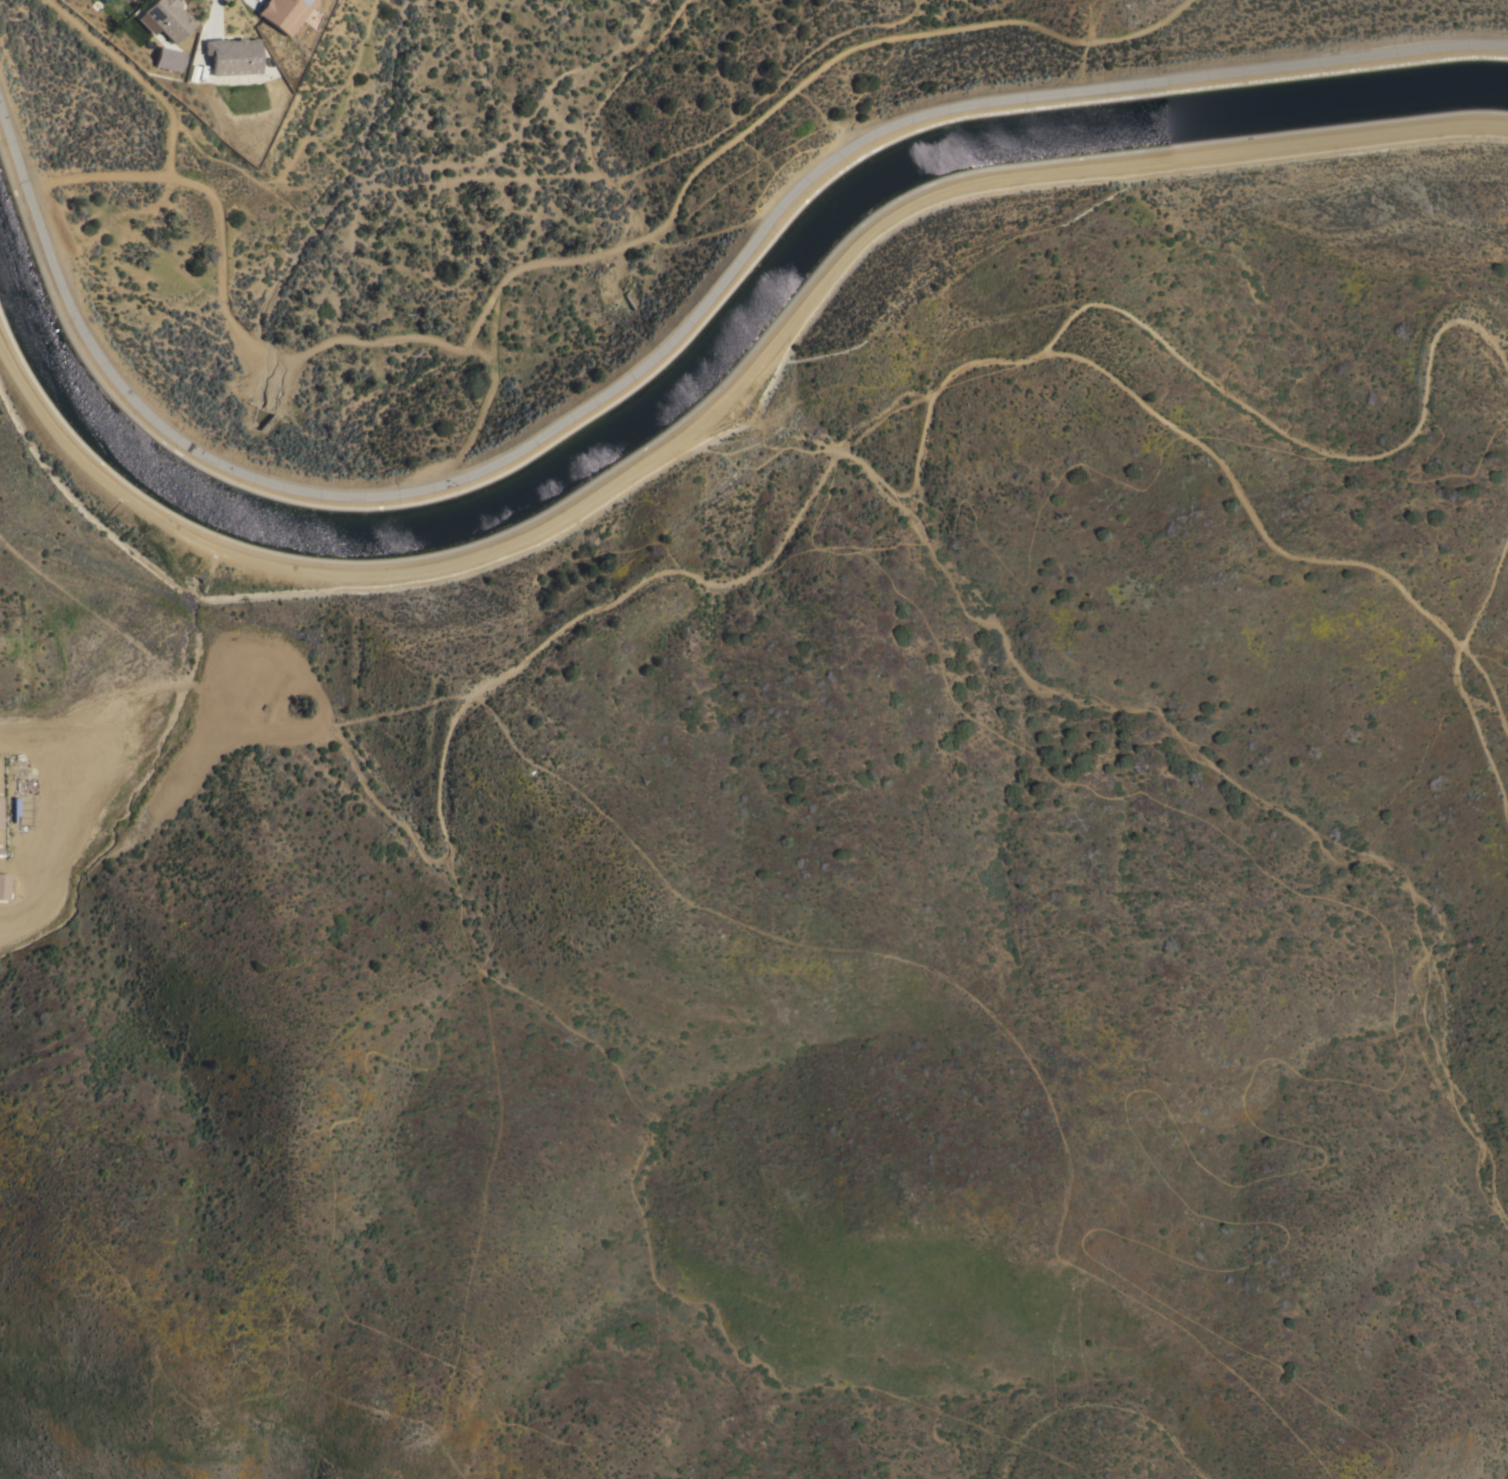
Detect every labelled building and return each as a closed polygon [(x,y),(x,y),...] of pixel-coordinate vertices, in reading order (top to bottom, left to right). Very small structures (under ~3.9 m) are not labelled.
[(141,11),(152,0),(176,0),(179,3),(177,6),(183,12),(183,11),(188,16),(195,22),(173,43),(141,11)] [(259,7),(264,0),(313,0),(286,36),(255,13),(259,8),(259,7)] [(212,75),(210,54),(204,54),(203,40),(209,40),(209,39),(224,38),(224,40),(231,39),(231,40),(236,40),(236,38),(244,37),(244,39),(249,39),(249,38),(257,38),(259,72),(212,75)] [(154,67),(180,71),(183,51),(157,48),(154,67)] [(7,899),(0,899),(0,873),(8,873),(7,899)]
